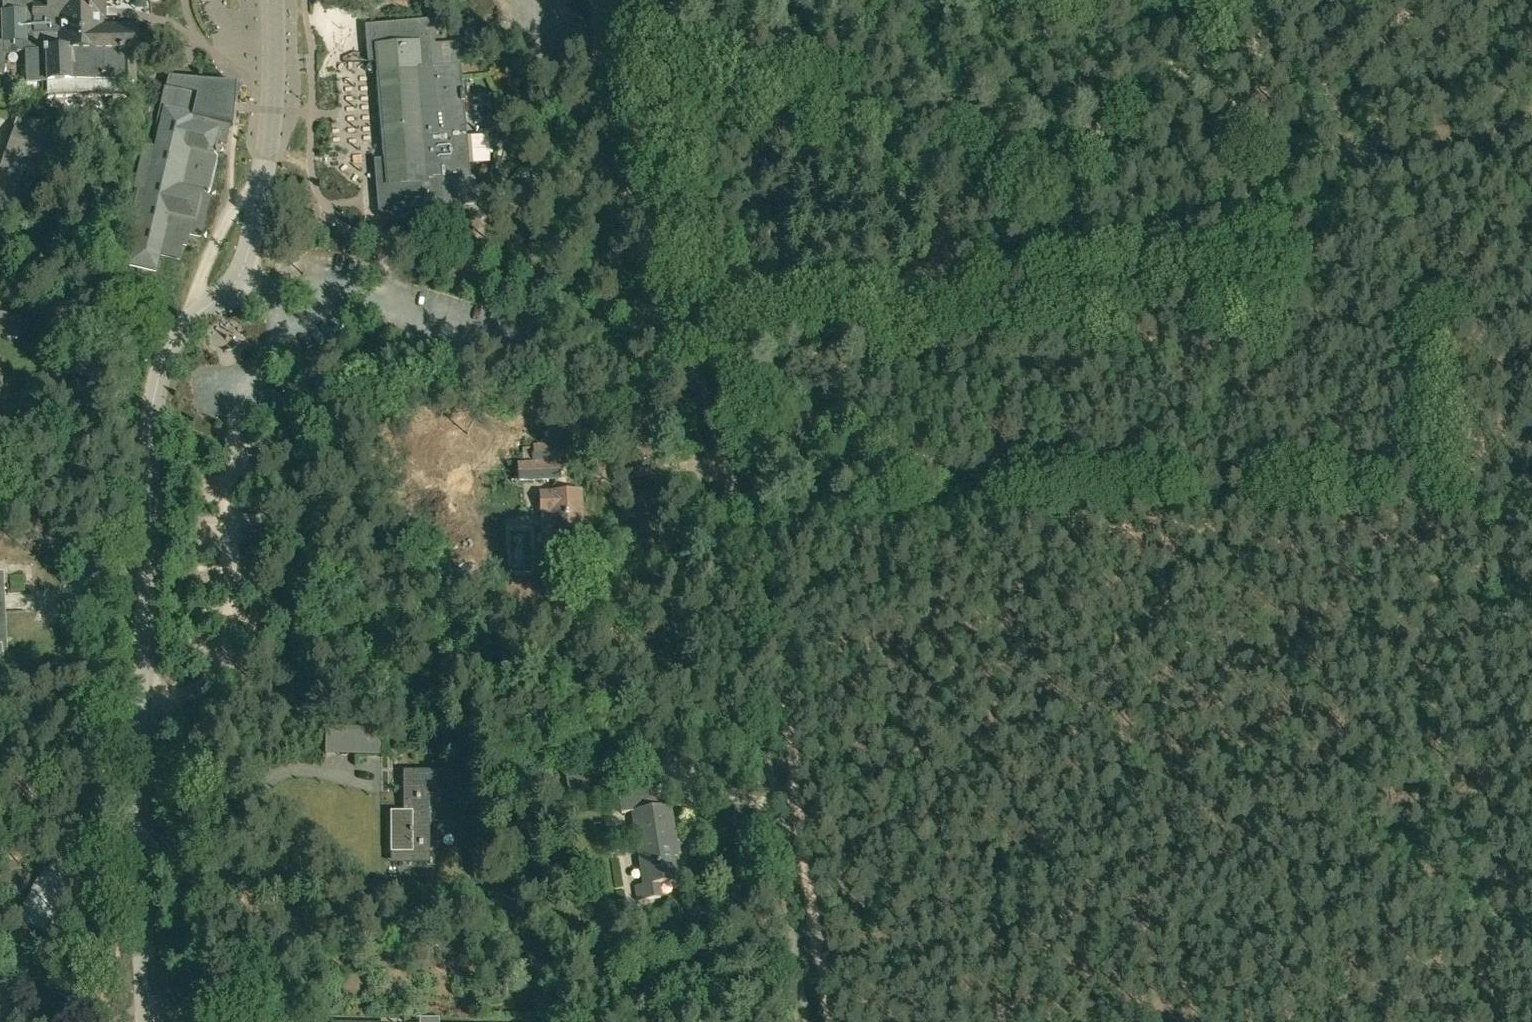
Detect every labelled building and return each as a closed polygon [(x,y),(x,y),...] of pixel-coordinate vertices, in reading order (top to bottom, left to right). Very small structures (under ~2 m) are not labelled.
[(25,86),(49,85),(49,86),(136,84),(136,63),(138,63),(137,25),(105,26),(104,0),(48,0),(48,5),(32,5),(33,13),(1,14),(2,44),(0,44),(0,77),(1,78),(6,57),(17,56),(17,54),(24,54),(25,86)] [(465,205),(463,179),(471,178),(464,104),(465,103),(464,92),(463,92),(461,66),(432,69),(428,21),(365,27),(368,64),(380,63),(389,160),(376,161),(380,213),(465,205)] [(167,92),(164,91),(157,122),(160,123),(154,148),(149,147),(140,184),(139,184),(132,217),(135,218),(124,266),(155,273),(159,257),(179,261),(182,246),(186,247),(189,236),(199,238),(209,199),(202,197),(202,196),(209,192),(217,158),(212,156),(216,141),(225,143),(229,126),(232,126),(233,117),(234,108),(231,108),(234,84),(168,77),(167,92)] [(0,312),(0,335),(19,337),(22,316),(0,312)] [(2,404),(14,405),(16,388),(4,387),(2,404)] [(560,479),(558,447),(534,448),(535,464),(518,465),(519,482),(560,479)] [(580,492),(540,494),(543,548),(563,547),(562,533),(582,532),(580,492)] [(56,639),(71,630),(65,620),(50,629),(56,639)] [(352,755),(378,755),(379,732),(352,731),(352,755)] [(593,795),(592,779),(590,763),(566,765),(569,797),(593,795)] [(403,812),(390,812),(391,853),(402,854),(430,853),(429,791),(437,791),(437,771),(403,772),(403,812)] [(636,782),(617,785),(621,814),(635,812),(647,885),(637,887),(640,902),(660,899),(658,885),(678,882),(672,841),(676,840),(671,806),(660,808),(657,793),(639,796),(636,782)] [(19,916),(43,930),(61,900),(37,886),(19,916)]
